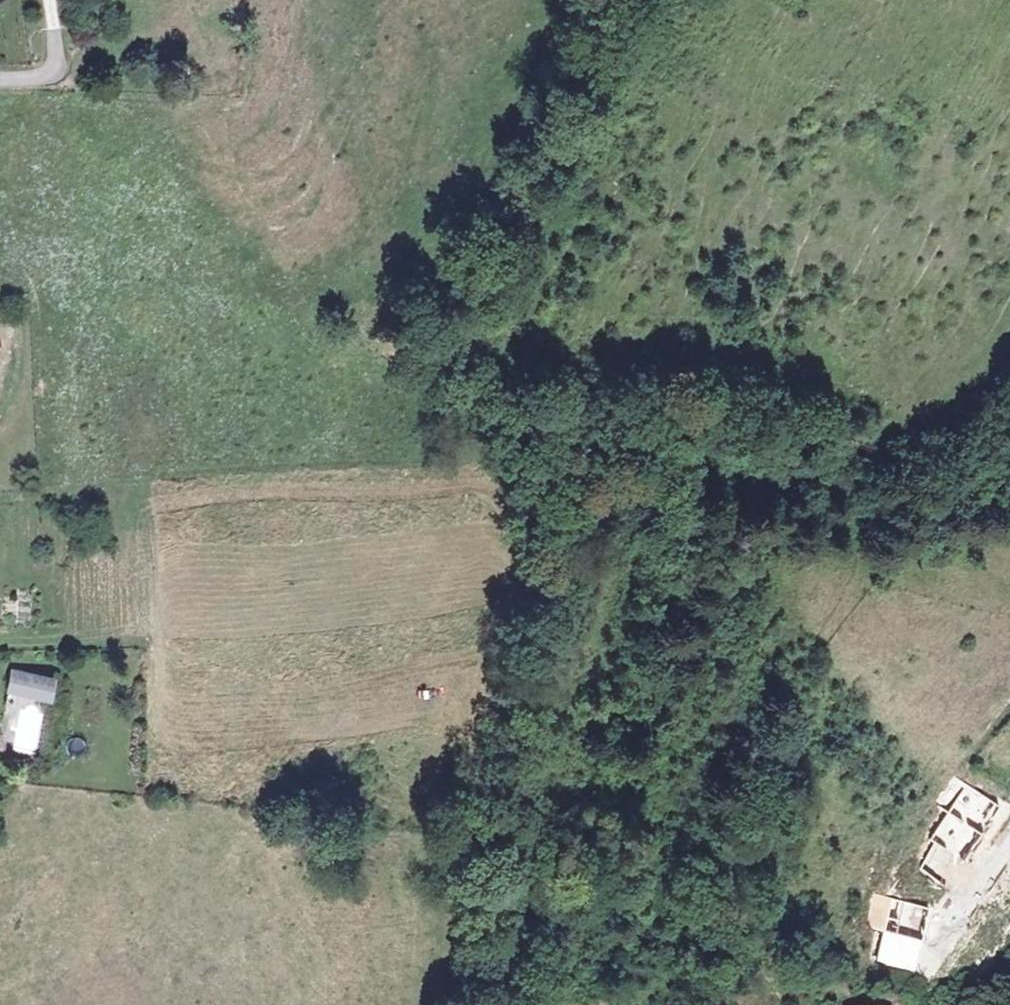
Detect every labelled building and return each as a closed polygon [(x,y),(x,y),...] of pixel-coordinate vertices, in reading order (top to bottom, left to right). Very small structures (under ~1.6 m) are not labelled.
[(1,753),(39,755),(42,701),(57,702),(59,674),(7,671),(1,753)]
